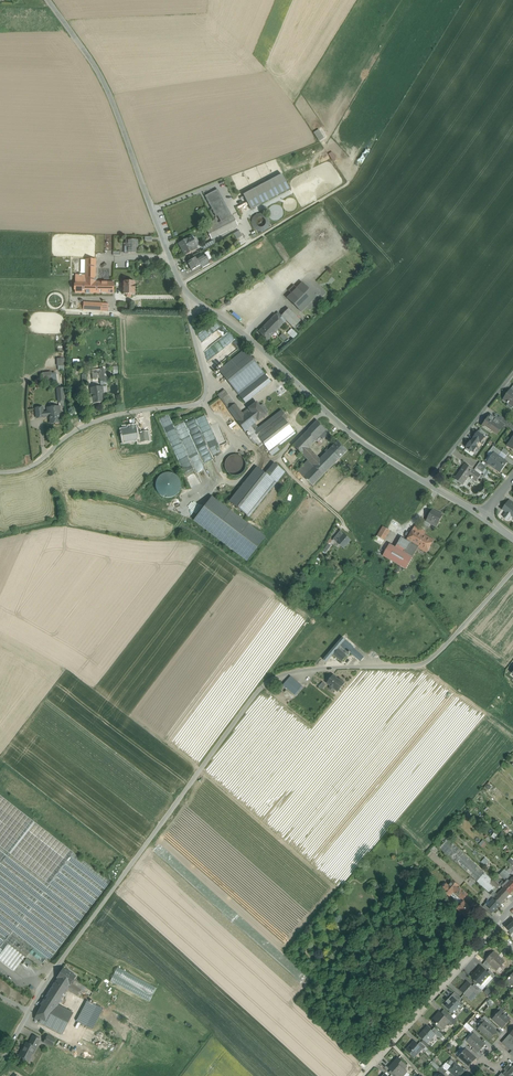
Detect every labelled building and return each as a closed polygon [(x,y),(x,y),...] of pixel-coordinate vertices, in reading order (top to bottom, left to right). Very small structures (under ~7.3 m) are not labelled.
[(321,163),(331,159),(329,154),(319,157),(321,163)] [(289,189),(282,174),(243,195),(251,209),(289,189)] [(218,189),(205,196),(216,217),(217,216),(221,222),(232,216),(218,189)] [(249,223),(260,235),(272,223),(261,212),(249,223)] [(213,226),(207,229),(212,239),(237,226),(232,216),(221,222),(218,223),(213,226)] [(239,231),(234,234),(237,239),(243,236),(239,231)] [(189,239),(180,244),(186,255),(202,247),(201,245),(197,247),(193,241),(194,239),(193,237),(191,236),(190,237),(189,239)] [(243,236),(237,239),(240,245),(246,242),(243,236)] [(138,240),(127,240),(126,245),(128,245),(128,253),(136,253),(136,245),(137,245),(138,240)] [(195,257),(187,262),(192,270),(201,265),(208,261),(209,260),(206,255),(197,260),(195,257)] [(95,260),(86,259),(86,275),(76,275),(75,293),(113,294),(113,282),(95,282),(95,260)] [(135,282),(123,282),(123,295),(135,295),(135,282)] [(316,297),(302,283),(287,298),(301,312),(316,297)] [(288,309),(281,316),(278,312),(276,315),(284,323),(286,321),(293,328),(301,321),(288,309)] [(276,315),(265,325),(270,330),(271,328),(273,330),(276,327),(278,329),(284,323),(276,315)] [(270,330),(265,325),(258,332),(267,340),(278,329),(276,327),(273,330),(271,328),(270,330)] [(298,335),(295,330),(290,334),(293,338),(298,335)] [(245,349),(219,370),(239,395),(264,374),(245,349)] [(264,374),(239,395),(245,403),(271,382),(264,374)] [(103,387),(90,388),(91,394),(93,394),(94,403),(103,402),(102,393),(103,393),(103,387)] [(224,390),(217,395),(228,409),(233,405),(226,396),(228,394),(224,390)] [(510,390),(507,395),(508,395),(504,400),(503,400),(508,404),(510,402),(512,405),(512,392),(510,390)] [(256,402),(248,408),(250,410),(258,421),(266,415),(256,402)] [(243,415),(235,404),(233,405),(228,409),(242,428),(244,431),(246,430),(251,426),(258,421),(250,410),(243,415)] [(60,407),(47,408),(47,412),(48,416),(50,416),(50,424),(60,423),(59,413),(60,413),(60,407)] [(43,408),(36,408),(37,418),(44,417),(43,412),(43,408)] [(259,433),(258,431),(256,433),(251,426),(246,430),(259,447),(264,444),(271,453),(295,433),(281,415),(259,433)] [(500,422),(490,415),(484,425),(497,434),(504,425),(500,422)] [(511,424),(503,418),(500,422),(504,425),(508,428),(509,427),(511,424)] [(317,421),(293,446),(302,455),(309,448),(320,436),(326,430),(317,421)] [(137,435),(136,428),(135,428),(134,426),(129,427),(129,429),(122,430),(124,442),(138,440),(139,442),(141,442),(140,434),(137,435)] [(488,435),(480,429),(478,432),(486,438),(488,435)] [(326,430),(320,436),(324,439),(330,433),(326,430)] [(485,438),(478,432),(466,448),(473,453),(478,447),(476,446),(479,441),(481,443),(485,438)] [(148,433),(140,434),(141,442),(149,440),(148,433)] [(348,451),(338,441),(330,450),(339,459),(348,451)] [(501,452),(493,446),(490,451),(494,454),(495,454),(498,456),(501,452)] [(320,459),(309,448),(302,455),(308,461),(314,466),(320,459)] [(320,459),(314,466),(323,475),(339,459),(330,450),(320,459)] [(504,460),(507,456),(501,452),(498,456),(504,460)] [(498,456),(495,454),(494,454),(488,463),(500,471),(500,470),(503,466),(504,466),(506,462),(504,460),(498,456)] [(245,469),(245,465),(245,461),(242,457),(239,455),(235,455),(231,455),(228,458),(225,461),(225,465),(226,469),(228,472),(231,475),(235,475),(239,474),(243,472),(245,469)] [(308,461),(298,471),(304,477),(314,466),(308,461)] [(481,463),(477,469),(483,473),(487,467),(481,463)] [(257,467),(229,501),(249,517),(284,473),(272,464),(265,474),(257,467)] [(473,470),(466,464),(463,468),(455,479),(463,485),(470,475),(473,477),(471,479),(472,479),(473,479),(477,481),(481,475),(473,470)] [(314,466),(304,477),(313,486),(323,475),(314,466)] [(154,478),(162,499),(183,492),(175,471),(154,478)] [(264,533),(209,493),(191,517),(246,558),(264,533)] [(511,505),(509,508),(505,505),(502,510),(506,513),(503,517),(505,518),(505,519),(506,519),(508,521),(511,516),(512,518),(512,506),(512,505),(511,505)] [(438,514),(432,510),(426,521),(426,522),(430,524),(437,527),(443,516),(439,513),(438,514)] [(415,526),(413,529),(406,540),(406,541),(418,547),(426,552),(433,540),(424,535),(425,534),(423,533),(424,531),(415,526)] [(390,531),(384,527),(378,536),(384,540),(390,531)] [(340,531),(333,539),(335,541),(344,548),(351,540),(340,531)] [(418,547),(406,541),(406,540),(403,538),(398,545),(398,546),(406,550),(405,552),(413,557),(418,547)] [(328,544),(321,555),(323,557),(331,546),(328,544)] [(396,547),(390,544),(383,556),(406,569),(413,557),(405,552),(406,550),(398,546),(398,545),(396,547)] [(346,640),(342,637),(323,659),(327,662),(333,655),(339,648),(341,646),(346,640)] [(354,647),(346,640),(341,646),(348,653),(349,653),(350,653),(361,662),(365,657),(353,647),(354,647)] [(339,648),(333,655),(342,662),(347,656),(339,648)] [(291,676),(283,685),(294,695),(302,686),(291,676)] [(340,682),(333,676),(327,684),(338,692),(344,683),(341,681),(340,682)] [(0,795),(0,960),(14,971),(25,957),(26,958),(27,957),(33,948),(49,960),(110,882),(73,853),(74,853),(0,795)] [(453,823),(444,833),(447,836),(455,826),(453,823)] [(444,833),(435,843),(438,846),(447,836),(444,833)] [(450,857),(458,848),(448,839),(440,847),(450,857)] [(497,884),(458,848),(450,857),(455,861),(477,881),(476,882),(488,892),(487,892),(491,895),(499,886),(497,884)] [(486,866),(489,861),(485,857),(481,862),(486,866)] [(508,883),(512,878),(509,874),(506,872),(504,869),(499,875),(506,881),(508,883)] [(498,883),(503,888),(506,885),(508,883),(506,881),(504,883),(498,877),(495,880),(498,883)] [(453,881),(448,886),(445,883),(441,887),(444,890),(444,891),(450,896),(451,895),(458,886),(459,886),(453,881)] [(499,886),(491,895),(491,896),(494,898),(501,891),(503,888),(498,883),(497,884),(499,886)] [(512,892),(506,885),(503,888),(510,894),(512,892)] [(467,894),(458,886),(451,895),(454,898),(454,899),(455,900),(457,901),(458,902),(462,905),(464,902),(465,902),(465,901),(463,899),(467,894)] [(510,894),(503,888),(501,891),(507,897),(510,894)] [(487,892),(485,890),(481,893),(488,899),(491,896),(491,895),(487,892)] [(501,891),(494,898),(500,905),(507,897),(501,891)] [(494,898),(487,906),(494,912),(500,905),(494,898)] [(465,902),(464,902),(462,905),(458,909),(467,918),(474,911),(465,902)] [(442,918),(438,922),(442,926),(446,921),(442,918)] [(49,960),(33,948),(27,957),(40,966),(45,960),(47,963),(49,960)] [(504,962),(494,952),(486,960),(492,966),(497,970),(504,962)] [(492,966),(486,960),(483,964),(489,969),(492,966)] [(150,1001),(157,987),(117,967),(110,982),(150,1001)] [(487,973),(481,967),(472,977),(482,985),(490,976),(491,976),(487,973)] [(76,977),(63,969),(58,978),(70,986),(72,983),(76,977)] [(58,978),(40,1005),(41,1005),(53,1012),(58,1005),(68,990),(70,986),(58,978)] [(467,981),(459,990),(468,998),(476,989),(473,986),(467,981)] [(81,990),(72,983),(70,986),(68,990),(70,991),(77,996),(81,990)] [(462,1005),(453,997),(445,1006),(454,1014),(462,1005)] [(87,1001),(76,1021),(86,1026),(96,1006),(87,1001)] [(53,1012),(41,1005),(34,1019),(39,1022),(62,1034),(73,1013),(58,1005),(53,1012)] [(503,1013),(500,1011),(496,1015),(498,1017),(499,1018),(496,1021),(503,1028),(510,1020),(503,1013)] [(440,1012),(432,1021),(442,1030),(449,1021),(450,1021),(446,1018),(440,1012)] [(456,1020),(449,1014),(446,1018),(450,1021),(449,1021),(453,1024),(456,1020)] [(485,1021),(490,1025),(492,1022),(485,1016),(483,1019),(485,1021)] [(485,1021),(479,1029),(490,1039),(497,1032),(490,1025),(485,1021)] [(474,1029),(467,1023),(464,1026),(471,1032),(474,1029)] [(432,1031),(427,1026),(419,1036),(427,1043),(436,1034),(432,1031)] [(444,1036),(435,1028),(432,1031),(436,1034),(441,1039),(444,1036)] [(485,1044),(474,1034),(467,1041),(479,1052),(485,1044)] [(510,1035),(503,1043),(509,1048),(512,1051),(512,1037),(510,1035)] [(55,1040),(48,1036),(44,1042),(51,1046),(55,1040)] [(31,1040),(29,1044),(26,1043),(22,1051),(21,1051),(19,1055),(20,1056),(23,1058),(26,1058),(26,1057),(29,1059),(35,1048),(36,1048),(38,1043),(31,1040)] [(418,1045),(414,1041),(411,1045),(407,1050),(414,1057),(422,1049),(422,1048),(418,1045)] [(421,1042),(418,1045),(422,1048),(422,1049),(423,1050),(424,1050),(426,1047),(421,1042)] [(465,1050),(459,1057),(469,1066),(476,1058),(470,1053),(466,1049),(465,1050)] [(398,1058),(389,1068),(391,1070),(398,1075),(403,1075),(407,1072),(403,1069),(406,1066),(398,1058)] [(455,1063),(451,1067),(448,1070),(451,1073),(455,1075),(460,1075),(464,1071),(455,1063)] [(509,1064),(504,1069),(507,1071),(504,1075),(505,1075),(512,1075),(512,1067),(512,1068),(509,1064)]
